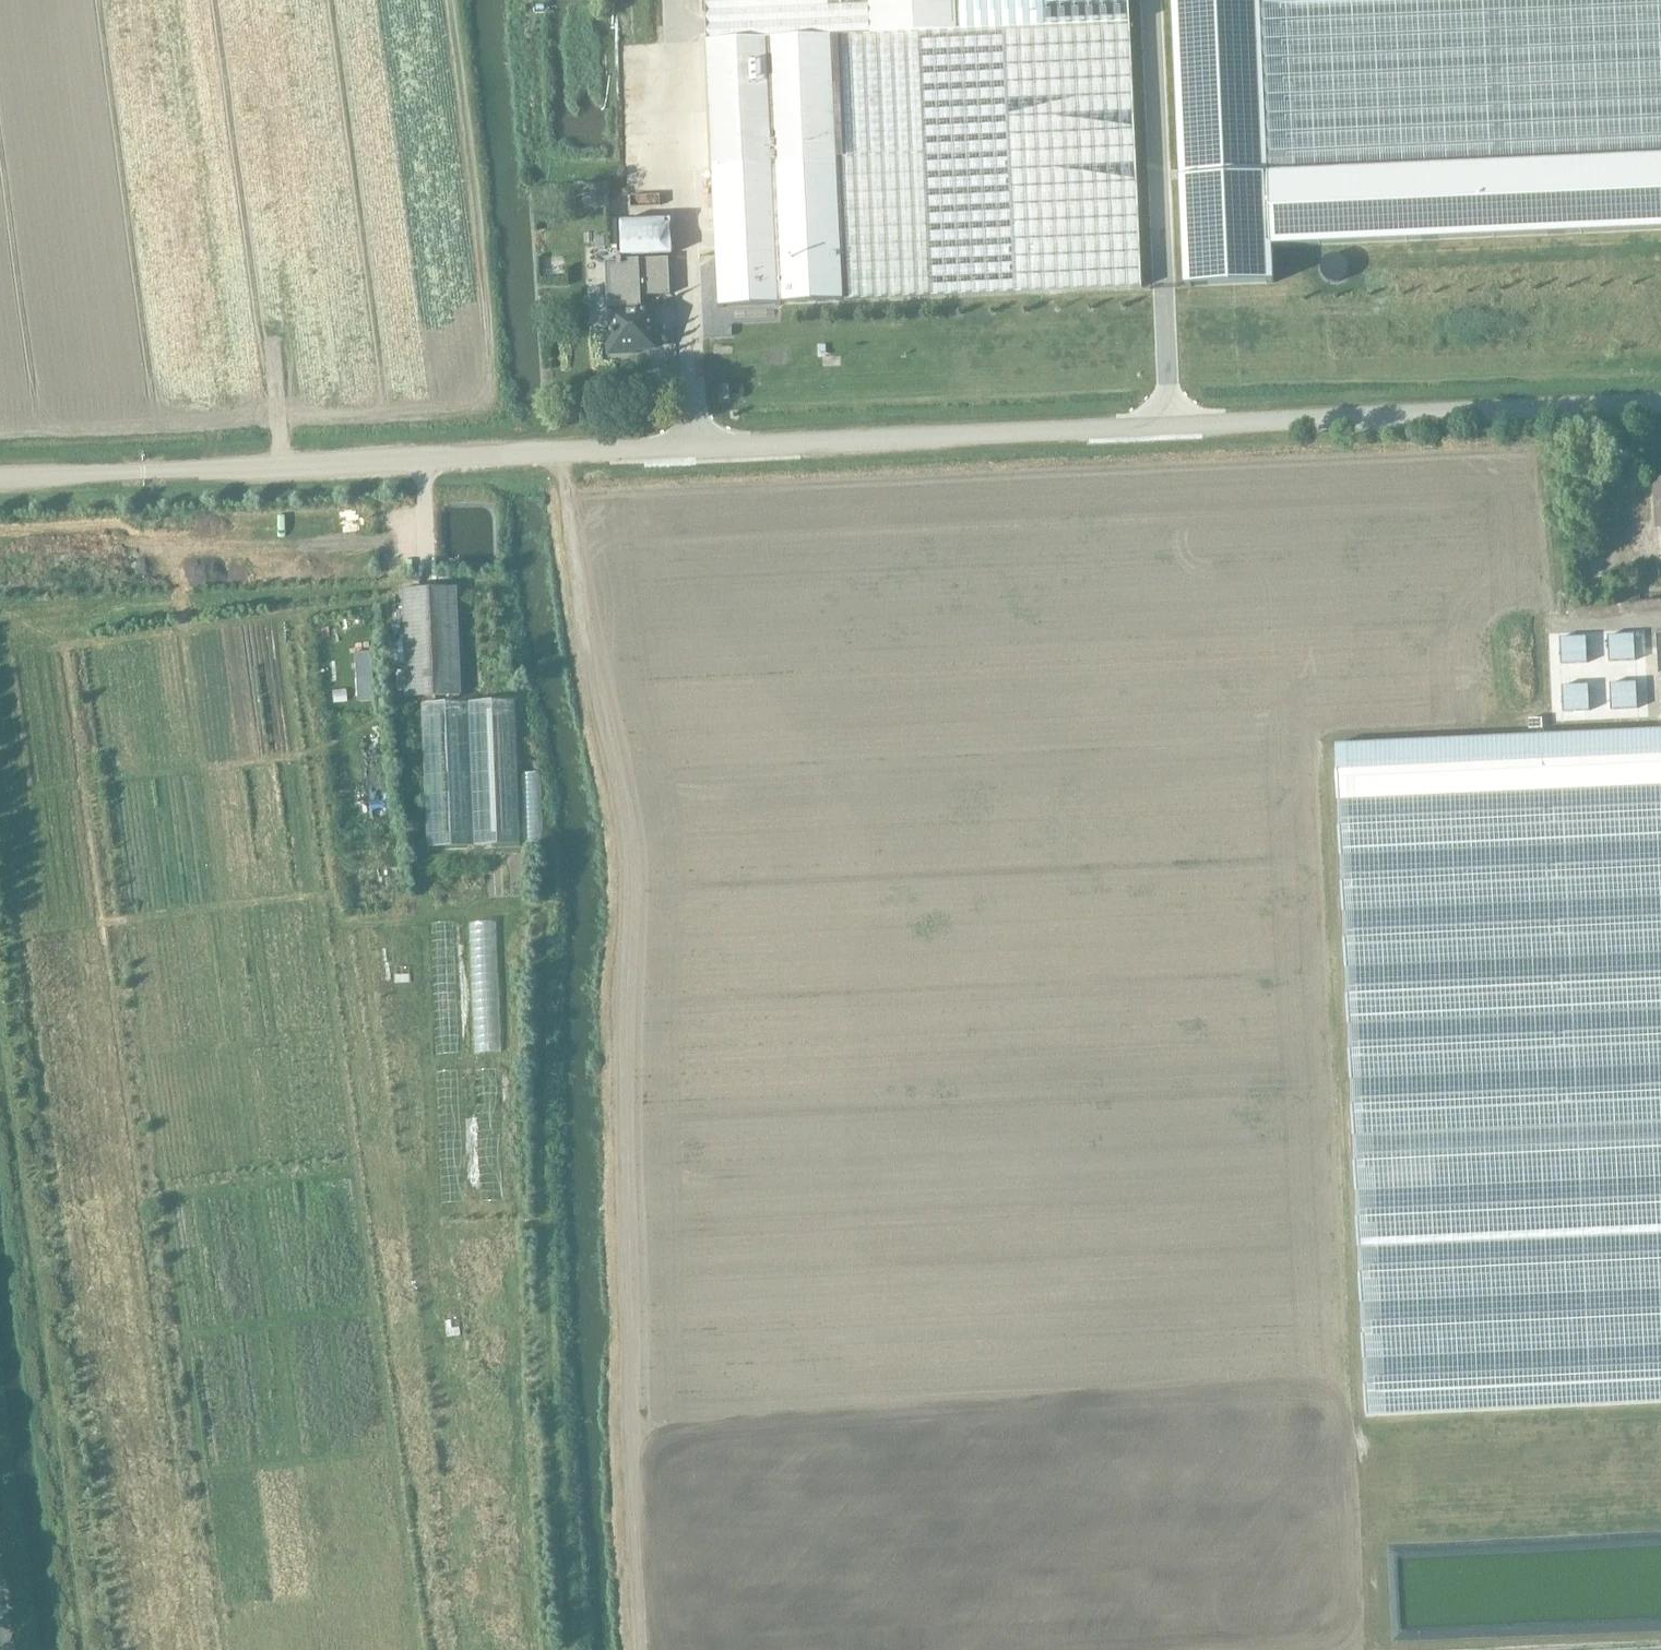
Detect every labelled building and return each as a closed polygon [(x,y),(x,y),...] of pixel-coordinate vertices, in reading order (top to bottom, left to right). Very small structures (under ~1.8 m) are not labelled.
[(708,42),(831,37),(869,35),(868,0),(706,0),(708,42)] [(831,37),(837,165),(842,300),(1016,293),(1144,288),(1133,0),(960,0),(961,31),(869,35),(831,37)] [(869,35),(961,31),(960,0),(868,0),(869,35)] [(1185,287),(1273,283),(1272,246),(1660,229),(1660,0),(1173,0),(1185,287)] [(831,37),(708,42),(709,78),(713,170),(714,170),(720,305),(842,300),(837,165),(831,37)] [(638,55),(625,59),(630,76),(643,71),(638,55)] [(611,331),(607,331),(608,354),(636,353),(636,349),(656,348),(654,309),(641,309),(640,295),(670,294),(669,259),(624,260),(624,254),(618,254),(619,263),(608,263),(611,331)] [(406,695),(460,693),(456,587),(402,589),(406,695)] [(1633,633),(1607,634),(1608,660),(1634,659),(1633,633)] [(1585,635),(1559,636),(1560,662),(1586,661),(1585,635)] [(1636,681),(1609,682),(1611,708),(1637,707),(1636,681)] [(1588,683),(1561,684),(1563,710),(1589,709),(1588,683)] [(427,848),(519,844),(512,701),(421,705),(427,848)] [(1336,744),(1366,1416),(1660,1402),(1660,729),(1336,744)] [(522,779),(523,844),(539,844),(537,778),(522,779)]
